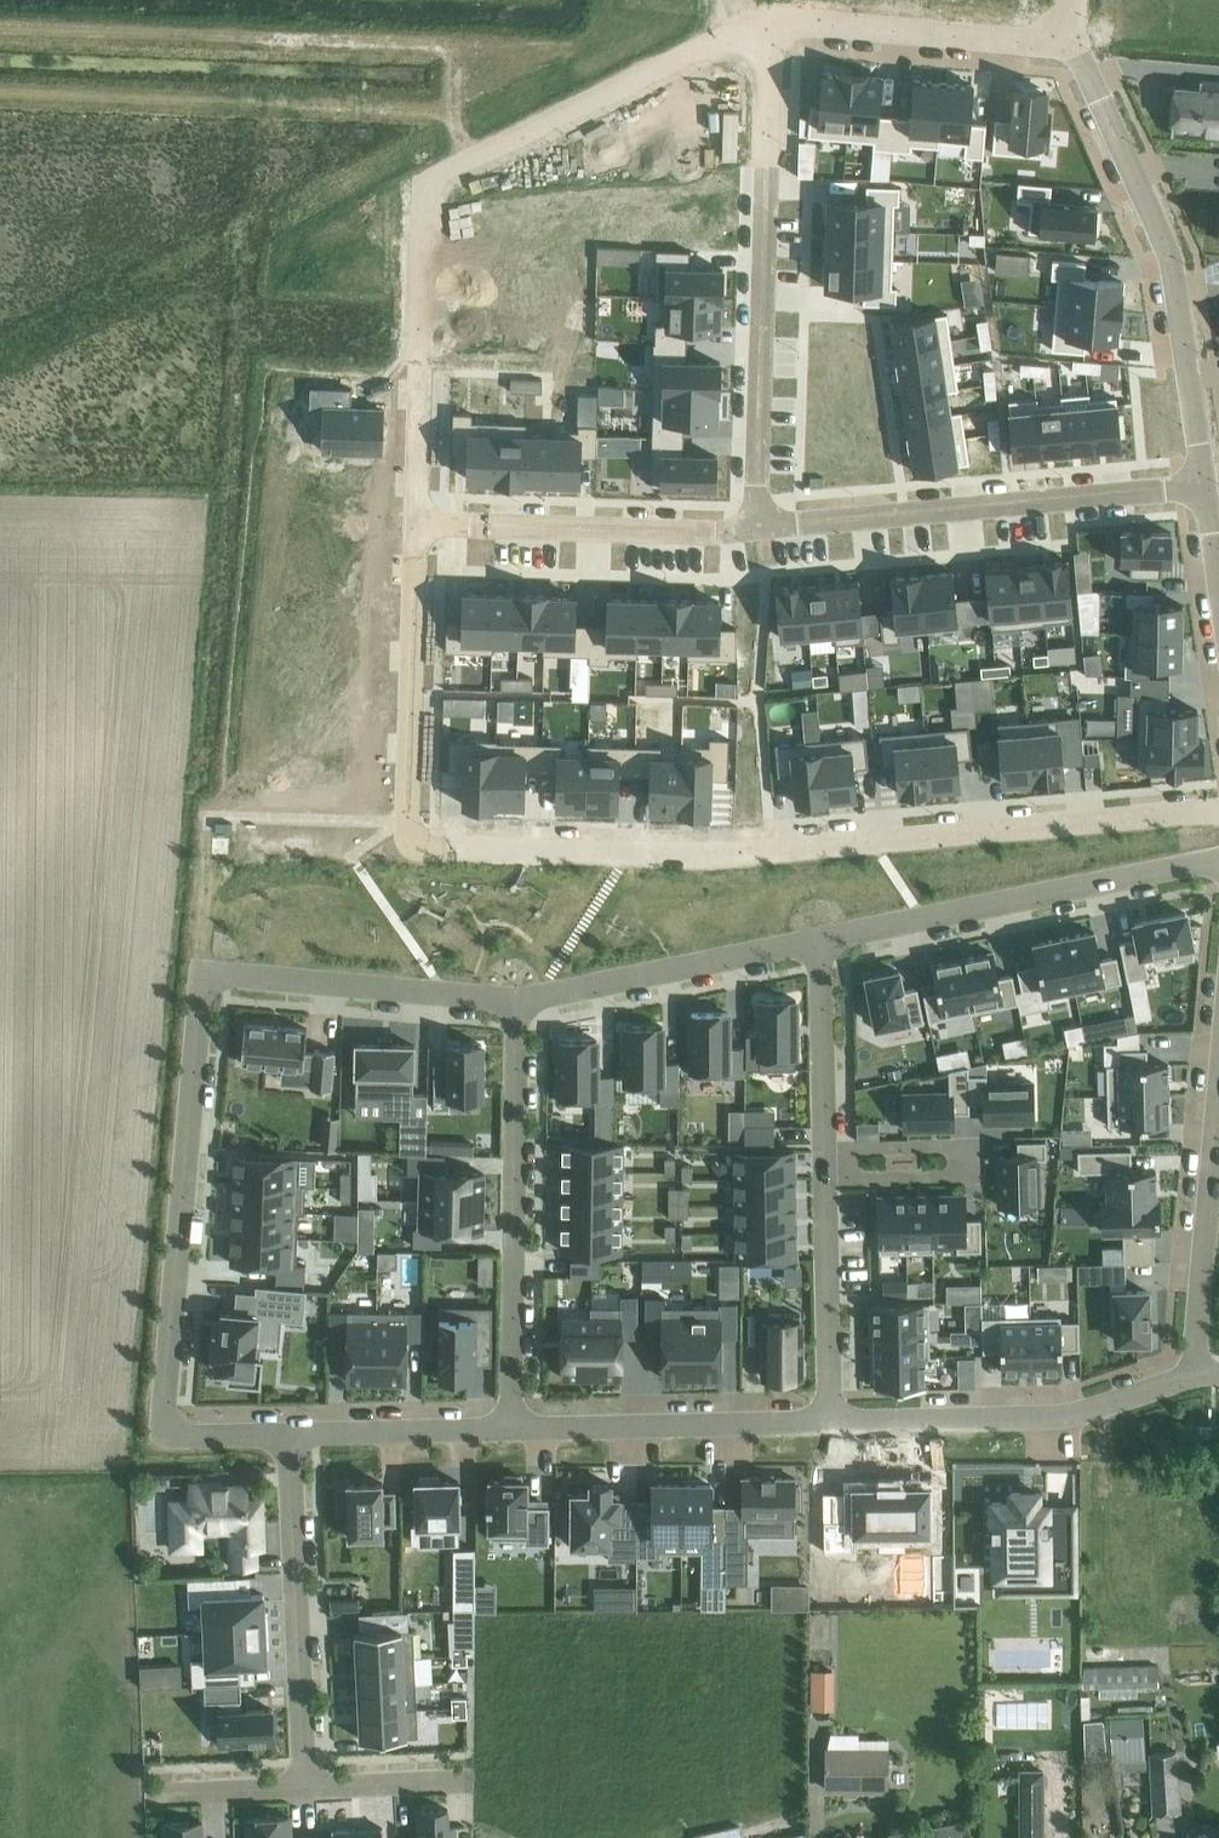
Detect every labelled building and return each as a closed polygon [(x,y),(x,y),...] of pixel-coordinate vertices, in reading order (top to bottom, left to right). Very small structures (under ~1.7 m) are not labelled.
[(810,117),(808,136),(847,139),(852,74),(823,72),(820,107),(811,106),(810,117)] [(852,74),(847,139),(874,141),(873,148),(892,149),(895,117),(878,115),(881,77),(852,74)] [(895,117),(892,149),(911,151),(911,144),(939,147),(940,141),(939,141),(943,82),(915,80),(911,118),(895,117)] [(1171,134),(1218,138),(1218,82),(1200,80),(1199,90),(1175,88),(1171,134)] [(943,82),(939,141),(940,141),(965,143),(964,156),(983,157),(986,125),(969,123),(972,84),(943,82)] [(995,119),(993,151),(1041,155),(1042,144),(1046,144),(1049,112),(1045,111),(1046,91),(1040,90),(1040,87),(1022,85),(1021,89),(1015,88),(1012,120),(995,119)] [(800,116),(799,135),(808,136),(810,117),(800,116)] [(798,167),(798,177),(813,177),(813,167),(814,141),(799,141),(798,167)] [(1019,182),(1017,200),(1031,202),(1028,231),(1093,237),(1094,230),(1097,231),(1099,212),(1095,211),(1096,205),(1050,201),(1051,184),(1019,182)] [(829,200),(828,229),(893,231),(894,204),(899,204),(899,186),(867,185),(866,201),(829,200)] [(828,229),(828,258),(892,260),(893,231),(828,229)] [(970,233),(969,243),(984,244),(984,234),(970,233)] [(657,248),(655,297),(662,297),(662,296),(720,298),(722,298),(723,268),(689,267),(690,249),(657,248)] [(824,264),(824,281),(827,281),(827,287),(864,288),(863,304),(896,304),(896,287),(892,287),(892,260),(828,258),(827,264),(824,264)] [(1053,260),(1051,277),(1058,278),(1056,305),(1120,310),(1123,281),(1084,278),(1085,262),(1053,260)] [(655,341),(655,342),(687,343),(687,326),(720,327),(720,320),(723,320),(724,302),(720,302),(720,298),(662,296),(662,297),(661,323),(656,323),(655,341)] [(1056,305),(1052,349),(1085,352),(1086,336),(1118,339),(1120,310),(1056,305)] [(947,313),(891,321),(895,347),(951,338),(947,313)] [(987,319),(977,321),(979,335),(989,333),(987,319)] [(989,333),(979,335),(981,348),(991,347),(989,333)] [(951,338),(895,347),(899,371),(954,363),(951,338)] [(654,341),(652,390),(654,390),(654,389),(718,391),(719,392),(720,361),(686,360),(687,343),(655,342),(655,341),(654,341)] [(1073,360),(1072,370),(1086,371),(1087,361),(1073,360)] [(1087,361),(1086,371),(1100,372),(1100,362),(1087,361)] [(954,363),(899,371),(902,396),(946,389),(947,391),(958,389),(954,363)] [(1021,363),(1020,373),(1034,374),(1035,364),(1021,363)] [(1035,364),(1034,374),(1047,375),(1048,365),(1035,364)] [(994,369),(984,370),(985,384),(995,383),(994,369)] [(511,380),(510,392),(526,392),(527,380),(511,380)] [(527,380),(526,392),(542,393),(543,381),(527,380)] [(995,383),(985,384),(986,397),(996,397),(995,383)] [(318,384),(318,405),(323,405),(321,447),(379,449),(381,405),(349,404),(350,385),(318,384)] [(654,390),(652,436),(684,437),(684,419),(717,420),(718,391),(654,389),(654,390)] [(946,389),(902,396),(906,421),(950,414),(950,413),(947,391),(946,389)] [(1089,393),(1061,396),(1061,401),(1063,401),(1067,453),(1093,451),(1089,399),(1090,399),(1089,393)] [(1090,399),(1089,399),(1093,451),(1121,448),(1119,434),(1123,434),(1121,415),(1118,415),(1116,396),(1090,399)] [(1037,398),(1009,400),(1014,458),(1041,455),(1037,404),(1038,404),(1037,398)] [(1038,404),(1037,404),(1041,455),(1067,453),(1063,401),(1061,401),(1038,404)] [(950,414),(906,421),(910,445),(965,437),(961,411),(950,413),(950,414)] [(453,412),(452,451),(469,451),(468,478),(496,479),(498,421),(472,420),(472,412),(453,412)] [(998,418),(988,419),(989,433),(999,432),(998,418)] [(498,421),(496,479),(496,480),(525,481),(525,480),(522,480),(523,433),(526,433),(527,422),(498,421)] [(550,434),(548,481),(579,482),(579,455),(597,455),(598,424),(578,423),(578,429),(550,428),(550,434)] [(999,432),(989,433),(990,447),(1000,446),(999,432)] [(523,433),(522,480),(525,480),(548,481),(550,434),(526,433),(523,433)] [(652,436),(651,484),(679,485),(679,488),(698,489),(698,485),(715,486),(716,454),(683,453),(684,437),(652,436)] [(965,437),(910,445),(914,471),(926,469),(927,472),(945,469),(945,466),(969,462),(965,437)] [(1122,530),(1121,562),(1130,562),(1129,577),(1161,578),(1162,563),(1171,563),(1171,531),(1151,531),(1151,530),(1133,530),(1133,531),(1122,530)] [(1067,560),(1039,562),(1045,623),(1046,623),(1072,620),(1067,560)] [(1038,564),(1014,566),(1019,627),(1047,624),(1046,623),(1045,623),(1039,562),(1038,562),(1038,564)] [(1014,566),(986,569),(992,629),(1019,627),(1014,566)] [(952,571),(922,573),(927,625),(928,625),(957,623),(952,571)] [(895,609),(860,612),(863,634),(882,632),(883,643),(900,641),(900,634),(928,631),(928,625),(927,625),(922,573),(892,576),(895,609)] [(858,581),(830,583),(835,632),(834,632),(835,644),(836,644),(863,641),(863,634),(860,612),(858,581)] [(805,586),(804,586),(809,635),(834,632),(835,632),(830,583),(805,586)] [(805,584),(777,587),(781,637),(809,635),(804,586),(805,586),(805,584)] [(1092,591),(1077,593),(1078,602),(1093,601),(1092,591)] [(447,619),(446,650),(493,651),(493,646),(491,645),(492,593),(465,592),(464,619),(447,619)] [(492,593),(491,645),(493,646),(517,646),(519,594),(492,593)] [(519,594),(517,646),(543,647),(545,595),(547,595),(547,594),(519,593),(519,594)] [(543,647),(543,653),(589,654),(590,623),(574,622),(575,596),(547,595),(545,595),(543,647)] [(590,623),(589,654),(589,662),(609,663),(610,655),(638,656),(638,644),(635,644),(637,598),(609,597),(609,623),(590,623)] [(662,645),(662,651),(688,652),(689,599),(692,599),(692,598),(663,597),(663,598),(662,645)] [(637,598),(635,644),(638,644),(662,645),(663,598),(637,598)] [(688,652),(688,658),(737,659),(736,627),(719,627),(719,600),(692,599),(689,599),(688,652)] [(1132,632),(1132,633),(1182,634),(1182,604),(1133,603),(1132,632)] [(1125,664),(1125,676),(1132,676),(1149,676),(1149,664),(1181,665),(1182,634),(1132,633),(1132,632),(1126,632),(1125,664)] [(1074,646),(1064,647),(1066,662),(1075,661),(1074,646)] [(1048,654),(1033,655),(1034,665),(1049,664),(1048,654)] [(1100,654),(1083,655),(1084,663),(1085,675),(1102,673),(1100,654)] [(1010,664),(995,665),(996,676),(1010,674),(1010,664)] [(995,665),(981,666),(982,677),(996,676),(995,665)] [(812,669),(796,670),(797,686),(813,685),(812,675),(812,669)] [(847,672),(838,673),(840,686),(840,690),(849,689),(847,672)] [(827,674),(812,675),(813,685),(828,684),(827,674)] [(1132,676),(1131,693),(1137,693),(1136,738),(1197,739),(1197,738),(1197,709),(1168,709),(1169,694),(1169,677),(1149,676),(1132,676)] [(501,679),(501,691),(517,691),(517,679),(501,679)] [(517,679),(517,691),(533,692),(533,679),(517,679)] [(646,683),(646,695),(662,696),(662,683),(646,683)] [(662,683),(662,696),(678,696),(678,684),(662,683)] [(1058,717),(1028,720),(1033,781),(1064,778),(1058,717)] [(1028,720),(998,723),(1003,783),(1033,781),(1028,720)] [(969,725),(924,730),(930,790),(960,787),(957,759),(972,757),(969,725)] [(924,730),(879,734),(882,765),(897,764),(900,793),(930,790),(924,730)] [(866,735),(820,739),(826,800),(856,797),(854,768),(869,767),(866,735)] [(449,737),(448,770),(466,770),(464,804),(492,805),(494,740),(497,740),(497,738),(449,737)] [(679,810),(679,811),(710,812),(711,778),(728,779),(729,738),(710,737),(710,745),(681,744),(681,746),(679,810)] [(979,756),(996,755),(994,738),(977,739),(977,743),(979,756)] [(1136,738),(1135,769),(1167,769),(1167,774),(1182,774),(1182,770),(1202,770),(1203,738),(1197,738),(1197,739),(1136,738)] [(820,739),(775,743),(778,775),(793,774),(796,802),(826,800),(820,739)] [(494,740),(492,805),(495,805),(495,804),(499,804),(499,807),(517,808),(517,805),(523,805),(524,772),(540,773),(541,741),(497,740),(494,740)] [(541,741),(540,773),(559,773),(558,806),(564,806),(564,809),(582,810),(582,807),(586,807),(587,754),(561,754),(562,742),(541,741)] [(587,754),(586,807),(617,808),(618,775),(633,776),(634,744),(588,743),(587,754)] [(634,744),(633,776),(652,776),(651,809),(679,810),(681,746),(634,744)] [(1099,753),(1083,754),(1085,767),(1100,765),(1099,753)] [(1138,939),(1120,943),(1127,980),(1143,976),(1148,975),(1145,959),(1173,954),(1175,962),(1195,958),(1185,912),(1165,917),(1165,916),(1154,918),(1154,919),(1134,923),(1138,939)] [(1094,931),(1064,937),(1075,991),(1122,982),(1117,956),(1100,959),(1094,931)] [(1039,963),(1017,968),(1022,990),(1043,986),(1045,997),(1075,991),(1064,937),(1035,943),(1039,963)] [(992,952),(963,958),(974,1012),(1018,1003),(1012,974),(998,978),(992,952)] [(938,991),(924,994),(929,1021),(974,1012),(963,958),(933,964),(938,991)] [(899,971),(867,977),(878,1031),(924,1022),(917,988),(903,991),(902,988),(899,971)] [(1143,976),(1127,980),(1130,995),(1147,991),(1143,976)] [(759,1034),(746,1034),(746,1068),(796,1068),(796,999),(759,999),(759,1034)] [(728,1012),(692,1012),(692,1076),(744,1076),(744,1048),(728,1048),(728,1012)] [(1133,1015),(1115,1018),(1118,1035),(1137,1032),(1133,1015)] [(241,1061),(304,1067),(304,1066),(313,1067),(312,1087),(331,1089),(334,1050),(315,1049),(315,1053),(305,1052),(307,1028),(245,1023),(241,1061)] [(662,1025),(626,1026),(626,1083),(660,1083),(660,1104),(678,1105),(678,1061),(662,1061),(662,1025)] [(597,1039),(560,1039),(560,1102),(595,1102),(595,1103),(613,1103),(613,1075),(597,1075),(597,1039)] [(356,1073),(356,1098),(384,1099),(384,1117),(400,1117),(400,1153),(426,1154),(428,1094),(413,1093),(413,1074),(414,1074),(414,1045),(392,1044),(379,1044),(357,1043),(356,1073)] [(449,1078),(434,1078),(434,1108),(450,1108),(450,1097),(482,1097),(482,1044),(449,1044),(449,1064),(449,1078)] [(1118,1065),(1107,1065),(1107,1095),(1168,1094),(1168,1063),(1147,1064),(1147,1049),(1118,1049),(1118,1065)] [(949,1093),(903,1094),(904,1129),(954,1128),(953,1113),(970,1112),(970,1103),(968,1103),(968,1075),(969,1075),(969,1065),(949,1069),(949,1093)] [(900,1069),(888,1072),(890,1081),(902,1079),(900,1069)] [(969,1075),(968,1075),(968,1103),(970,1103),(984,1103),(985,1122),(1034,1121),(1033,1082),(987,1083),(987,1074),(969,1075)] [(1168,1094),(1107,1095),(1108,1125),(1169,1124),(1168,1094)] [(878,1124),(856,1124),(856,1140),(878,1139),(878,1124)] [(774,1125),(745,1125),(745,1142),(774,1142),(774,1125)] [(612,1128),(595,1128),(595,1143),(612,1144),(612,1128)] [(745,1140),(745,1129),(730,1129),(730,1140),(745,1140)] [(1018,1155),(999,1156),(1000,1205),(1039,1205),(1038,1158),(1047,1158),(1046,1140),(1017,1141),(1018,1155)] [(564,1143),(563,1170),(622,1171),(622,1144),(612,1144),(595,1143),(564,1143)] [(1131,1149),(1078,1150),(1078,1171),(1106,1171),(1107,1200),(1107,1202),(1156,1201),(1156,1199),(1156,1170),(1131,1171),(1131,1149)] [(794,1150),(735,1151),(736,1179),(795,1177),(794,1150)] [(359,1154),(359,1172),(372,1173),(372,1155),(359,1154)] [(408,1154),(407,1172),(418,1173),(418,1203),(483,1204),(484,1172),(444,1171),(445,1155),(408,1154)] [(236,1155),(235,1182),(305,1185),(315,1186),(316,1158),(301,1157),(236,1155)] [(675,1157),(665,1157),(665,1172),(675,1172),(675,1157)] [(692,1165),(682,1165),(682,1180),(692,1180),(692,1165)] [(563,1170),(563,1197),(621,1198),(622,1171),(563,1170)] [(351,1172),(341,1172),(341,1187),(351,1187),(351,1172)] [(795,1177),(736,1179),(736,1205),(795,1204),(795,1177)] [(235,1182),(234,1209),(299,1211),(298,1213),(304,1213),(305,1185),(235,1182)] [(351,1187),(341,1187),(341,1201),(351,1201),(351,1187)] [(679,1187),(669,1187),(669,1202),(679,1202),(679,1187)] [(689,1187),(679,1187),(679,1202),(689,1202),(689,1187)] [(965,1195),(932,1196),(933,1246),(934,1246),(957,1245),(957,1251),(982,1250),(981,1218),(966,1219),(965,1195)] [(906,1196),(878,1197),(879,1253),(907,1252),(906,1196)] [(932,1196),(906,1196),(907,1252),(934,1251),(934,1246),(933,1246),(932,1196)] [(563,1197),(562,1223),(621,1224),(621,1198),(563,1197)] [(1107,1200),(1105,1201),(1106,1232),(1128,1232),(1128,1241),(1150,1241),(1149,1231),(1159,1231),(1158,1199),(1156,1199),(1156,1201),(1107,1202),(1107,1200)] [(679,1202),(669,1202),(669,1217),(679,1217),(679,1202)] [(689,1202),(679,1202),(679,1217),(688,1217),(689,1202)] [(413,1227),(413,1245),(442,1246),(442,1229),(482,1231),(483,1204),(418,1203),(417,1227),(413,1227)] [(795,1204),(736,1205),(737,1231),(796,1230),(795,1204)] [(358,1224),(358,1229),(374,1229),(374,1207),(358,1207),(358,1213),(358,1222),(358,1224)] [(234,1209),(233,1235),(298,1238),(298,1213),(299,1211),(234,1209)] [(338,1212),(337,1223),(358,1224),(358,1222),(358,1213),(348,1213),(338,1212)] [(562,1223),(562,1250),(620,1251),(621,1224),(562,1223)] [(665,1224),(665,1239),(675,1239),(675,1224),(665,1224)] [(796,1230),(737,1231),(737,1259),(796,1257),(796,1230)] [(692,1232),(682,1232),(682,1247),(692,1247),(692,1232)] [(233,1235),(232,1263),(276,1264),(276,1281),(305,1282),(306,1263),(297,1263),(298,1238),(233,1235)] [(341,1238),(341,1248),(358,1248),(358,1239),(348,1238),(341,1238)] [(479,1254),(479,1266),(494,1266),(494,1254),(488,1254),(479,1254)] [(571,1259),(571,1276),(600,1276),(600,1259),(571,1259)] [(692,1280),(691,1259),(682,1259),(674,1259),(641,1259),(642,1280),(692,1280)] [(1126,1262),(1110,1263),(1110,1282),(1111,1291),(1111,1323),(1117,1323),(1117,1341),(1149,1340),(1148,1290),(1127,1291),(1126,1262)] [(740,1296),(740,1263),(720,1263),(720,1296),(740,1296)] [(1067,1266),(1053,1267),(1053,1281),(1067,1281),(1067,1266)] [(907,1296),(906,1279),(895,1279),(895,1296),(907,1296)] [(918,1296),(918,1282),(908,1282),(908,1296),(918,1296)] [(214,1334),(212,1356),(216,1357),(215,1370),(225,1370),(225,1371),(227,1372),(226,1383),(261,1386),(263,1359),(261,1359),(255,1358),(258,1324),(266,1325),(267,1319),(282,1320),(304,1322),(307,1290),(255,1285),(255,1293),(237,1291),(235,1313),(223,1312),(221,1335),(214,1334)] [(981,1285),(966,1285),(967,1303),(981,1303),(981,1285)] [(590,1306),(590,1318),(592,1318),(592,1377),(621,1377),(621,1337),(637,1337),(637,1295),(621,1295),(620,1306),(590,1306)] [(664,1297),(648,1297),(648,1338),(662,1338),(662,1377),(691,1377),(691,1306),(664,1307),(664,1297)] [(719,1306),(691,1306),(691,1377),(721,1377),(721,1338),(735,1338),(735,1303),(719,1303),(719,1306)] [(929,1303),(874,1304),(874,1331),(930,1330),(929,1303)] [(439,1305),(438,1378),(472,1379),(472,1364),(477,1364),(492,1364),(493,1306),(439,1305)] [(331,1310),(331,1340),(348,1340),(348,1381),(377,1382),(376,1311),(331,1310)] [(424,1311),(376,1311),(377,1382),(406,1382),(406,1340),(423,1340),(424,1311)] [(766,1313),(750,1312),(749,1342),(764,1342),(764,1378),(800,1378),(800,1314),(766,1314),(766,1313)] [(1060,1315),(1030,1316),(1032,1368),(1061,1367),(1060,1347),(1079,1347),(1079,1320),(1061,1321),(1060,1315)] [(982,1316),(964,1316),(965,1329),(970,1329),(982,1329),(982,1317),(982,1316)] [(1030,1316),(982,1317),(982,1329),(982,1343),(983,1349),(1001,1348),(1001,1368),(1031,1368),(1032,1368),(1030,1316)] [(563,1317),(563,1377),(592,1377),(592,1318),(590,1318),(563,1317)] [(982,1329),(970,1329),(970,1343),(982,1343),(982,1329)] [(930,1330),(874,1331),(875,1358),(930,1356),(930,1355),(930,1330)] [(930,1356),(875,1358),(876,1388),(925,1387),(925,1371),(936,1371),(936,1355),(930,1355),(930,1356)] [(1212,1426),(1199,1426),(1199,1436),(1212,1436),(1212,1426)] [(490,1503),(487,1502),(487,1507),(490,1507),(490,1538),(524,1539),(524,1544),(550,1544),(550,1506),(549,1506),(527,1506),(527,1499),(527,1498),(527,1480),(522,1480),(522,1475),(505,1475),(505,1480),(491,1480),(490,1503)] [(420,1482),(416,1482),(417,1525),(417,1526),(443,1525),(444,1544),(459,1544),(459,1525),(458,1481),(439,1481),(439,1476),(420,1477),(420,1482)] [(762,1477),(743,1477),(743,1535),(794,1535),(794,1507),(799,1507),(799,1485),(794,1485),(794,1477),(775,1477),(775,1476),(762,1476),(762,1477)] [(348,1488),(339,1488),(339,1512),(349,1512),(350,1535),(349,1535),(349,1537),(351,1537),(351,1536),(382,1536),(384,1536),(384,1534),(383,1534),(383,1524),(395,1523),(394,1492),(382,1492),(382,1484),(383,1484),(383,1482),(380,1482),(380,1483),(350,1483),(348,1483),(348,1485),(348,1488)] [(192,1500),(173,1501),(175,1548),(201,1548),(200,1530),(230,1529),(231,1567),(256,1566),(255,1547),(263,1547),(262,1499),(247,1500),(247,1485),(207,1486),(207,1483),(191,1483),(192,1500)] [(567,1493),(567,1521),(572,1521),(572,1544),(608,1545),(608,1559),(637,1559),(637,1500),(619,1500),(619,1497),(611,1497),(611,1484),(591,1483),(590,1493),(567,1493)] [(856,1518),(824,1519),(824,1532),(824,1550),(856,1550),(856,1531),(929,1531),(929,1486),(908,1486),(908,1483),(878,1483),(879,1486),(856,1487),(856,1518)] [(637,1513),(637,1556),(661,1557),(661,1552),(661,1543),(682,1543),(682,1484),(653,1484),(653,1500),(653,1513),(637,1513)] [(682,1484),(682,1543),(683,1543),(682,1552),(701,1552),(708,1552),(708,1585),(727,1585),(727,1583),(726,1540),(726,1513),(711,1513),(711,1506),(711,1484),(682,1484)] [(992,1523),(991,1523),(991,1525),(993,1524),(993,1534),(991,1534),(991,1535),(995,1535),(995,1574),(1047,1574),(1047,1591),(1075,1591),(1074,1507),(1039,1507),(1038,1492),(1011,1492),(1011,1502),(992,1502),(992,1523)] [(748,1540),(726,1540),(727,1583),(748,1583),(748,1540)] [(455,1548),(454,1609),(475,1608),(475,1548),(455,1548)] [(236,1576),(188,1579),(189,1606),(204,1605),(205,1631),(269,1628),(269,1609),(265,1609),(264,1594),(251,1594),(237,1595),(236,1576)] [(809,1586),(796,1586),(796,1607),(809,1607),(809,1586)] [(375,1604),(374,1594),(342,1596),(343,1606),(375,1604)] [(206,1657),(191,1658),(192,1685),(204,1684),(241,1683),(240,1664),(255,1664),(267,1663),(266,1648),(270,1648),(269,1628),(205,1631),(206,1657)] [(413,1629),(356,1632),(357,1659),(415,1656),(413,1629)] [(467,1644),(452,1645),(452,1655),(467,1654),(467,1644)] [(467,1654),(452,1655),(453,1664),(468,1664),(467,1654)] [(415,1656),(357,1659),(358,1685),(404,1683),(404,1684),(416,1684),(415,1656)] [(180,1663),(139,1666),(140,1687),(140,1688),(181,1686),(180,1663)] [(1158,1664),(1083,1665),(1083,1686),(1158,1685),(1158,1664)] [(241,1683),(204,1684),(205,1701),(218,1700),(219,1722),(220,1745),(274,1742),(272,1709),(241,1710),(241,1699),(242,1699),(241,1683)] [(404,1683),(358,1685),(359,1711),(405,1709),(405,1708),(404,1684),(404,1683)] [(466,1697),(452,1697),(452,1707),(467,1706),(466,1697)] [(467,1706),(452,1707),(453,1717),(467,1716),(467,1706)] [(405,1709),(359,1711),(360,1738),(418,1736),(417,1707),(405,1708),(405,1709)] [(1144,1716),(1110,1718),(1114,1760),(1147,1758),(1144,1716)] [(1102,1719),(1083,1721),(1084,1759),(1106,1757),(1102,1719)] [(825,1764),(825,1788),(888,1789),(888,1765),(889,1750),(826,1749),(825,1764)] [(1177,1750),(1151,1752),(1154,1810),(1179,1809),(1177,1750)] [(1019,1768),(1019,1837),(1044,1837),(1044,1768),(1019,1768)] [(398,1835),(398,1837),(453,1837),(453,1825),(445,1826),(445,1809),(414,1810),(415,1834),(398,1835)] [(248,1818),(249,1837),(294,1837),(291,1837),(290,1816),(248,1818)] [(889,1837),(962,1837),(961,1820),(889,1831),(889,1837)] [(166,1822),(167,1837),(203,1837),(202,1821),(166,1822)] [(1214,1827),(1208,1823),(1193,1826),(1189,1831),(1190,1837),(1216,1837),(1214,1827)] [(332,1829),(332,1837),(383,1837),(383,1827),(332,1829)]
